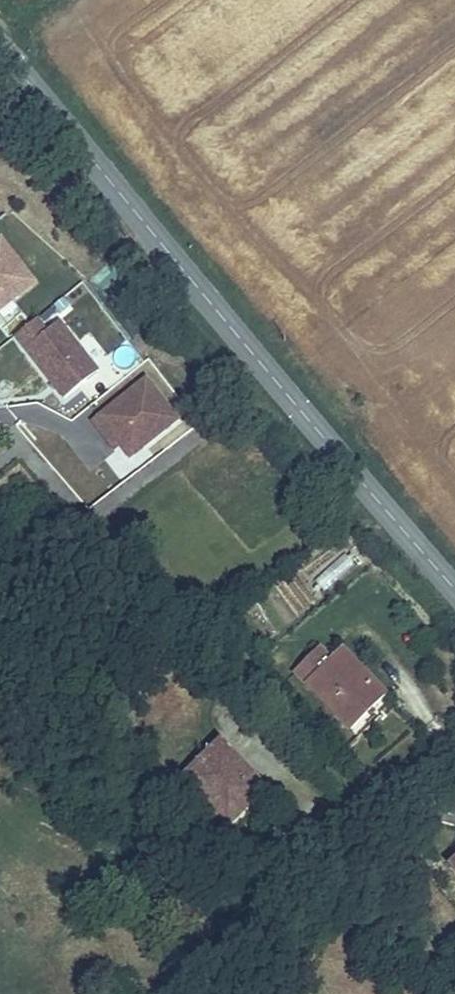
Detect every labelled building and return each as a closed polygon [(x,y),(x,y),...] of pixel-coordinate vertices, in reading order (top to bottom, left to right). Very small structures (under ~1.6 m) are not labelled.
[(0,250),(0,314),(4,319),(47,284),(12,240),(0,250)] [(50,320),(28,337),(79,401),(113,373),(73,323),(60,333),(50,320)] [(195,421),(163,380),(109,421),(120,435),(126,431),(138,446),(147,458),(195,421)] [(138,446),(126,431),(120,435),(132,451),(138,446)] [(319,633),(291,660),(347,720),(381,688),(339,641),(331,647),(319,633)] [(216,728),(177,762),(222,812),(260,779),(216,728)]
